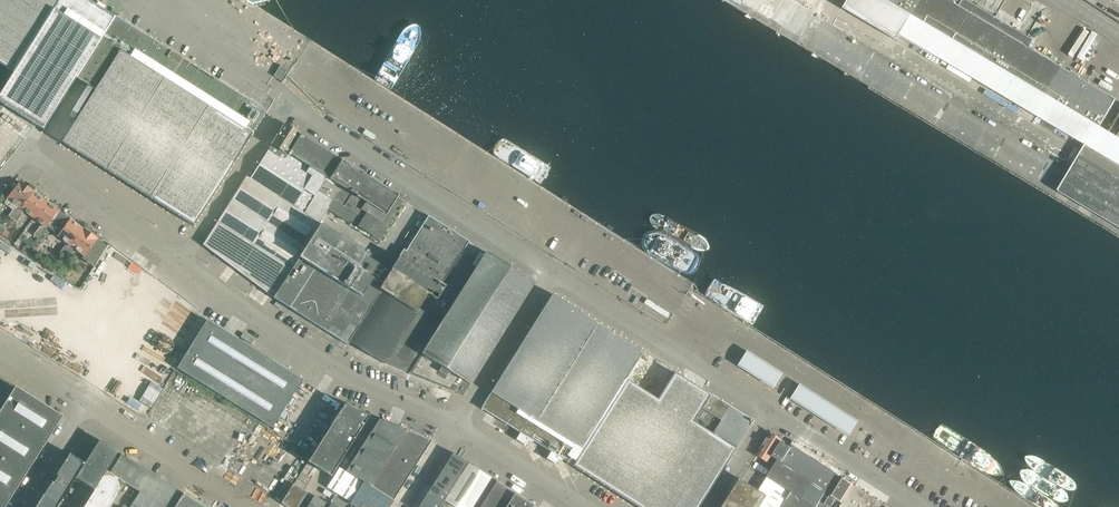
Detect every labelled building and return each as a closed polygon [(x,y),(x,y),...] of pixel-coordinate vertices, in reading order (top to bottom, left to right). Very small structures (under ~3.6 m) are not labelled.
[(0,92),(0,102),(2,103),(4,104),(21,115),(24,117),(35,124),(43,129),(76,77),(77,76),(114,17),(108,13),(105,11),(93,4),(87,0),(58,0),(13,71),(0,92)] [(13,71),(58,0),(0,0),(0,63),(13,71)] [(802,35),(815,10),(796,0),(726,0),(739,7),(741,3),(802,35)] [(843,9),(896,40),(900,34),(911,15),(886,0),(848,0),(843,9)] [(911,15),(912,15),(921,0),(886,0),(911,15)] [(949,0),(921,0),(912,15),(1045,94),(1061,67),(1028,47),(1033,40),(966,0),(962,0),(958,6),(949,0)] [(900,34),(1086,145),(1118,165),(1118,138),(1117,137),(1108,132),(1100,127),(1099,126),(1058,102),(1045,94),(912,15),(911,15),(900,34)] [(95,89),(62,141),(191,224),(194,225),(251,134),(265,112),(250,102),(247,100),(246,100),(236,94),(235,93),(225,87),(218,82),(203,73),(193,66),(192,65),(181,59),(182,58),(170,50),(170,51),(163,47),(159,45),(158,44),(148,38),(116,17),(115,17),(114,17),(77,76),(76,77),(95,89)] [(280,65),(273,76),(280,80),(287,69),(280,65)] [(1074,75),(1068,71),(1061,67),(1045,94),(1058,102),(1074,75)] [(1115,99),(1074,75),(1058,102),(1099,126),(1115,99)] [(283,124),(271,143),(285,152),(297,132),(283,124)] [(371,139),(391,148),(396,135),(376,127),(371,139)] [(249,179),(265,189),(302,212),(315,192),(317,190),(337,158),(315,144),(300,134),(297,132),(285,152),(271,143),(249,178),(249,179)] [(1086,145),(1059,191),(1118,226),(1118,165),(1086,145)] [(340,160),(337,158),(317,190),(330,199),(343,207),(352,193),(353,194),(359,185),(356,183),(362,174),(340,160)] [(377,240),(382,233),(400,204),(399,204),(399,200),(395,198),(396,196),(362,174),(356,183),(359,185),(353,194),(352,193),(343,207),(330,199),(325,208),(327,210),(347,222),(348,221),(377,240)] [(249,179),(249,178),(246,176),(203,244),(270,295),(273,297),(319,224),(318,223),(315,221),(302,213),(302,212),(265,189),(249,179)] [(13,219),(33,192),(33,191),(20,181),(7,199),(18,206),(16,209),(15,207),(9,216),(13,219)] [(302,212),(302,213),(315,221),(318,223),(327,210),(325,208),(330,199),(317,190),(315,192),(302,212)] [(33,192),(13,219),(17,222),(23,213),(21,213),(23,210),(34,218),(46,201),(33,192)] [(40,226),(35,233),(34,234),(38,237),(48,225),(58,210),(46,201),(34,218),(43,224),(41,227),(40,226)] [(59,252),(63,255),(80,233),(83,228),(70,219),(58,210),(48,225),(59,233),(58,235),(68,243),(66,245),(65,244),(59,252)] [(319,224),(273,297),(298,314),(347,344),(349,341),(360,348),(360,349),(360,350),(361,349),(370,355),(370,356),(371,356),(371,355),(384,363),(409,373),(408,373),(441,387),(448,390),(453,392),(454,390),(455,391),(462,380),(469,384),(533,282),(485,251),(440,322),(417,308),(426,294),(436,300),(444,286),(441,284),(468,241),(469,241),(428,215),(405,250),(403,249),(388,272),(388,271),(371,261),(367,258),(369,255),(334,233),(319,223),(319,224)] [(83,228),(80,233),(63,255),(67,258),(73,250),(72,249),(73,246),(84,254),(82,257),(93,266),(106,245),(83,228)] [(9,232),(5,229),(1,233),(6,237),(9,232)] [(79,289),(41,349),(48,353),(50,354),(75,370),(93,381),(94,382),(95,382),(113,353),(123,339),(132,324),(159,280),(151,273),(130,258),(108,242),(106,245),(94,266),(79,288),(79,289)] [(25,253),(30,246),(27,243),(21,251),(25,253)] [(197,308),(178,294),(152,336),(172,349),(197,308)] [(552,294),(481,408),(521,433),(532,440),(550,451),(561,458),(571,465),(626,377),(637,384),(654,358),(642,351),(607,328),(603,326),(591,319),(575,308),(564,301),(552,294)] [(206,320),(176,368),(272,427),(302,379),(206,320)] [(172,349),(152,336),(132,324),(123,339),(162,363),(172,349)] [(153,378),(162,363),(123,339),(113,353),(153,378)] [(759,359),(748,352),(740,365),(750,372),(759,359)] [(135,408),(153,378),(113,353),(95,382),(135,408)] [(654,358),(637,384),(658,397),(673,372),(672,371),(673,370),(661,363),(654,358)] [(759,359),(750,372),(762,379),(770,366),(759,359)] [(770,366),(762,379),(774,386),(782,373),(770,366)] [(571,465),(606,487),(618,494),(633,503),(638,506),(697,506),(735,448),(692,421),(709,394),(701,389),(682,377),(673,372),(658,397),(637,384),(626,377),(571,465)] [(462,380),(455,391),(462,395),(469,384),(462,380)] [(810,391),(801,385),(792,398),(802,404),(810,391)] [(8,500),(10,498),(42,447),(43,445),(50,435),(61,416),(52,410),(52,411),(24,393),(24,392),(14,386),(13,386),(14,387),(8,396),(0,409),(0,506),(4,506),(8,500)] [(810,391),(802,404),(813,412),(822,399),(810,391)] [(736,446),(751,422),(752,421),(710,394),(694,421),(700,425),(702,422),(714,430),(713,432),(736,446)] [(822,399),(813,412),(826,419),(834,406),(822,399)] [(369,415),(343,405),(311,455),(310,456),(307,461),(315,467),(330,476),(369,415)] [(834,406),(826,419),(837,427),(846,414),(834,406)] [(846,414),(837,427),(849,434),(857,421),(846,414)] [(346,470),(370,486),(406,430),(379,419),(346,470)] [(69,453),(84,463),(99,439),(84,430),(69,453)] [(406,430),(370,486),(371,487),(393,500),(395,497),(430,442),(431,440),(430,440),(406,430)] [(782,439),(771,432),(756,455),(767,462),(771,456),(782,439)] [(99,481),(105,470),(118,451),(99,439),(84,463),(75,477),(94,489),(99,481)] [(792,446),(782,439),(771,456),(778,460),(782,463),(792,446)] [(792,446),(782,463),(778,460),(767,477),(815,506),(816,506),(822,497),(833,479),(836,474),(792,446)] [(62,497),(75,477),(84,463),(69,453),(35,506),(56,506),(62,497)] [(125,483),(132,487),(144,468),(121,453),(109,472),(125,483)] [(454,453),(435,484),(450,494),(470,463),(454,453)] [(307,462),(303,467),(314,474),(317,469),(307,462)] [(446,500),(456,506),(473,506),(492,477),(470,463),(450,494),(446,500)] [(757,465),(756,470),(766,474),(768,469),(757,465)] [(303,467),(300,473),(310,479),(314,474),(303,467)] [(349,501),(361,481),(338,467),(326,486),(349,501)] [(132,487),(139,491),(151,472),(144,468),(132,487)] [(125,483),(109,472),(105,470),(99,481),(119,493),(125,483)] [(130,506),(150,506),(166,482),(151,472),(139,491),(129,506),(130,506)] [(310,479),(300,473),(297,478),(307,485),(310,479)] [(759,506),(815,506),(767,477),(762,485),(759,490),(767,495),(759,506)] [(816,506),(840,506),(853,485),(841,477),(838,482),(833,479),(822,497),(816,506)] [(307,485),(297,478),(293,483),(304,490),(307,485)] [(767,495),(759,490),(741,479),(723,506),(759,506),(767,495)] [(119,493),(99,481),(94,489),(93,490),(113,502),(119,493)] [(538,506),(497,481),(481,506),(538,506)] [(181,492),(166,482),(150,506),(171,506),(181,492)] [(349,503),(351,504),(356,506),(358,506),(362,501),(371,506),(389,506),(393,500),(371,487),(370,486),(363,482),(349,503)] [(288,506),(297,506),(307,492),(293,484),(281,503),(288,506)] [(435,484),(429,493),(445,503),(446,500),(450,494),(435,484)] [(853,485),(840,506),(888,506),(853,485)] [(93,490),(87,499),(100,506),(110,506),(113,502),(93,490)] [(182,493),(173,506),(206,506),(182,492),(182,493)] [(423,503),(430,506),(442,506),(445,503),(429,493),(423,503)] [(306,506),(323,506),(326,502),(314,495),(306,506)] [(327,506),(350,506),(351,505),(334,495),(327,506)]
